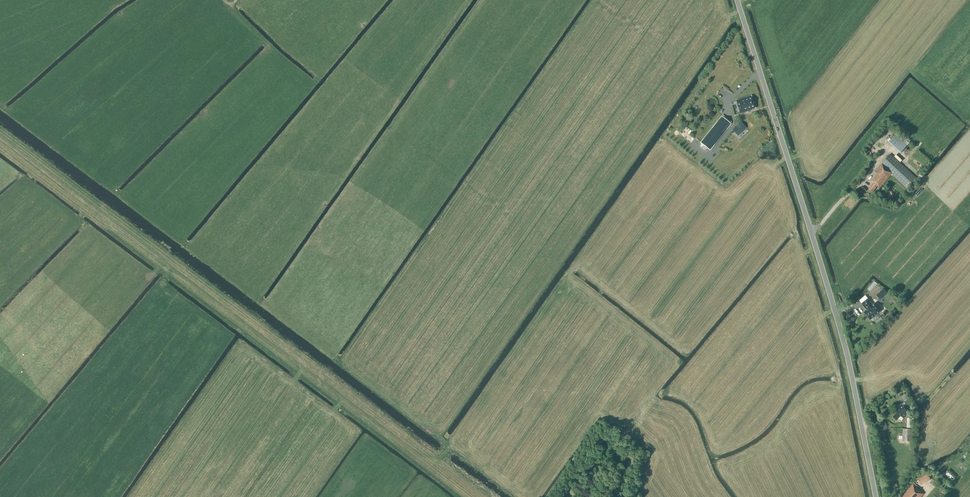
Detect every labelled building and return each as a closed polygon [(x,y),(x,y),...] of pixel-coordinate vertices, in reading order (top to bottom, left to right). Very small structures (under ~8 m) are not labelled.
[(751,110),(751,109),(755,108),(751,96),(736,101),(739,109),(740,109),(741,113),(751,110)] [(711,108),(713,107),(715,106),(716,105),(716,103),(716,101),(715,100),(714,99),(712,98),(710,99),(709,99),(708,101),(707,102),(707,104),(708,106),(709,107),(711,108)] [(710,150),(731,124),(721,116),(700,143),(710,150)] [(749,129),(754,125),(747,118),(743,122),(749,129)] [(737,136),(746,128),(741,122),(732,131),(737,136)] [(901,153),(906,147),(907,145),(895,135),(889,142),(901,153)] [(927,160),(929,159),(931,158),(932,156),(933,154),(933,152),(932,150),(931,148),(929,147),(927,146),(925,146),(923,147),(921,149),(920,150),(920,153),(920,155),(921,157),(922,158),(924,159),(927,160)] [(917,179),(890,154),(874,171),(877,174),(871,180),(874,183),(868,189),(872,192),(878,186),(880,188),(892,174),(907,188),(917,179)] [(875,281),(867,289),(871,292),(878,284),(875,281)] [(884,290),(876,298),(879,300),(887,292),(884,290)] [(873,304),(868,298),(862,304),(867,310),(863,312),(870,321),(882,311),(875,303),(873,304)] [(904,418),(910,412),(907,409),(909,407),(904,402),(896,411),(897,413),(893,417),(896,420),(901,416),(904,418)] [(912,442),(913,429),(903,429),(903,441),(912,442)] [(632,462),(635,455),(628,452),(625,459),(632,462)] [(949,470),(945,474),(952,482),(956,477),(949,470)] [(928,474),(918,479),(921,485),(931,480),(928,474)] [(924,494),(913,484),(902,496),(921,496),(924,494)]
